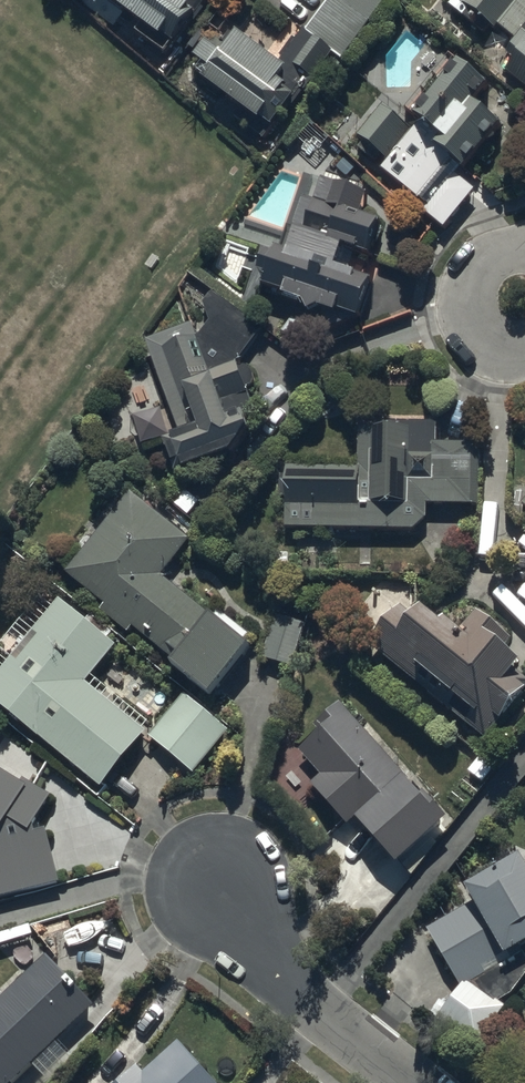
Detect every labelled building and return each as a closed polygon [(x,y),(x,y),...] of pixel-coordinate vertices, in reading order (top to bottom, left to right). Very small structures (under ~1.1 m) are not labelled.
[(105,1),(101,7),(141,33),(136,40),(173,64),(215,0),(104,0),(105,1)] [(369,28),(331,0),(278,71),(229,36),(225,43),(224,42),(215,56),(209,52),(189,80),(237,114),(231,123),(265,147),(294,106),(315,80),(325,88),(369,28)] [(369,28),(390,0),(331,0),(369,28)] [(448,8),(464,22),(471,13),(497,35),(500,32),(519,48),(508,61),(514,66),(507,74),(524,89),(524,0),(455,0),(448,8)] [(387,165),(381,171),(420,204),(452,166),(465,178),(502,134),(473,109),(489,91),(461,67),(415,121),(421,126),(413,135),(382,109),(356,139),(387,165)] [(367,272),(335,262),(341,243),(369,252),(381,214),(359,207),(365,187),(315,172),(309,191),(300,188),(290,222),(293,223),(286,247),(274,243),(272,251),(260,248),(254,269),(262,272),(258,282),(358,314),(370,275),(367,272)] [(176,429),(169,431),(187,479),(236,460),(251,441),(244,419),(256,415),(239,368),(264,332),(213,293),(206,303),(210,327),(198,343),(193,326),(145,345),(150,357),(176,429)] [(470,501),(471,436),(436,436),(436,414),(378,414),(378,422),(358,421),(357,463),(284,463),(283,524),(413,525),(426,513),(426,500),(470,501)] [(131,498),(66,577),(106,610),(100,616),(127,638),(132,632),(176,668),(168,677),(207,710),(258,648),(218,614),(212,622),(164,582),(192,548),(131,498)] [(5,647),(18,657),(0,680),(0,715),(101,795),(146,737),(86,690),(116,652),(60,608),(36,637),(22,626),(5,647)] [(366,651),(486,746),(524,696),(524,679),(502,661),(514,646),(477,618),(464,635),(449,624),(443,632),(423,616),(418,623),(399,608),(366,651)] [(185,697),(148,742),(192,778),(229,733),(185,697)] [(422,803),(342,709),(314,733),(320,739),(301,755),(324,782),(310,793),(346,835),(358,825),(398,873),(450,829),(426,800),(422,803)] [(61,889),(47,835),(33,839),(53,802),(22,785),(21,787),(0,776),(0,905),(61,889)] [(426,935),(460,993),(524,956),(524,864),(523,861),(466,894),(474,908),(426,935)] [(96,1014),(48,961),(0,1005),(0,1082),(20,1082),(96,1014)] [(178,1048),(147,1076),(139,1067),(121,1082),(210,1082),(178,1048)]
